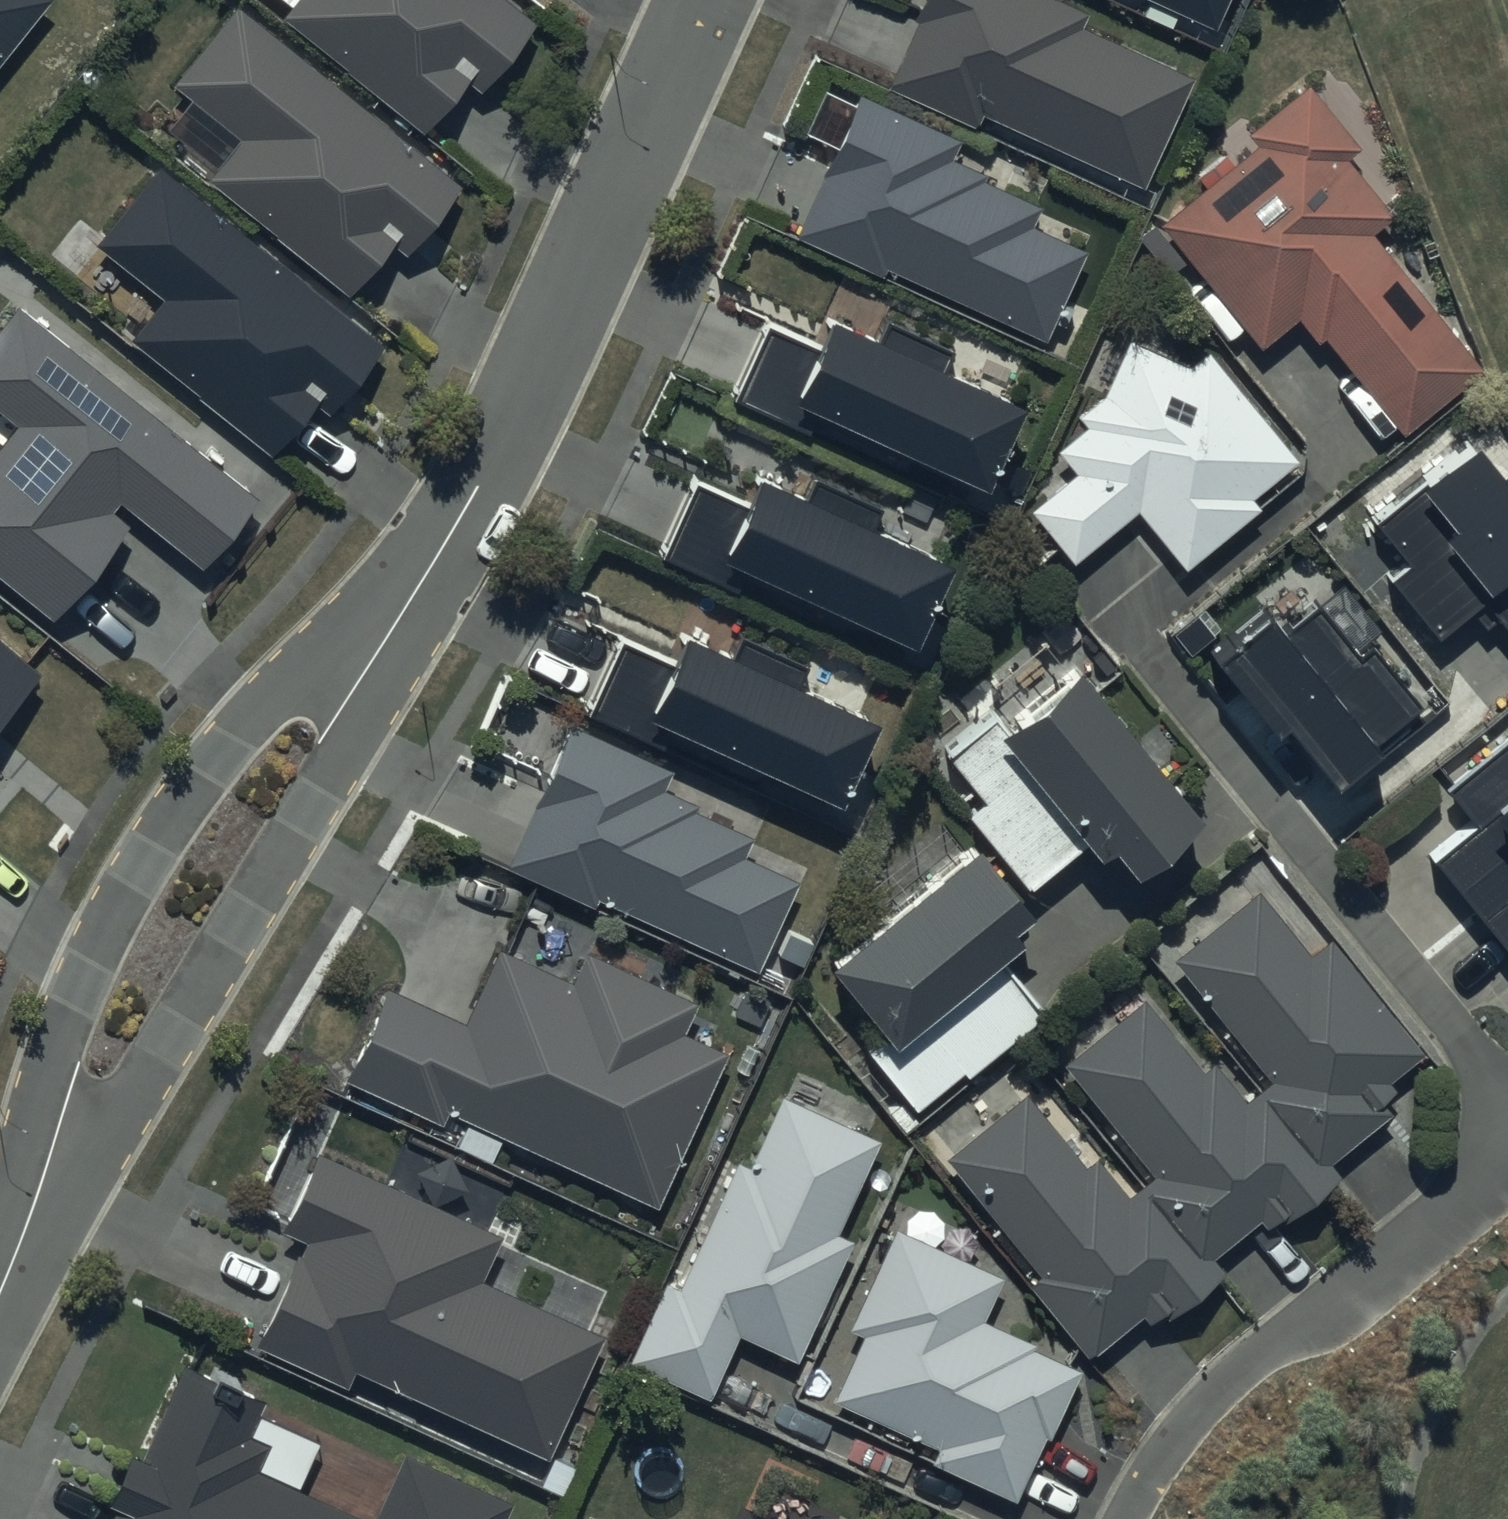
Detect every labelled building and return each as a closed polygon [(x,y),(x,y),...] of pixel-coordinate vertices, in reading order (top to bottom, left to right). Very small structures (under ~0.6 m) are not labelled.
[(55,0),(0,0),(0,69),(55,0)] [(509,0),(298,0),(282,19),(426,134),(468,82),(482,93),(538,23),(509,0)] [(1057,0),(916,0),(906,23),(916,28),(889,86),(967,123),(975,107),(1136,184),(1188,74),(1078,22),(1083,13),(1057,0)] [(1217,33),(1233,0),(1146,0),(1217,33)] [(465,188),(238,10),(178,85),(246,138),(209,184),(350,295),(390,246),(408,260),(465,188)] [(1255,145),(1156,223),(1256,350),(1296,318),(1314,341),(1320,336),(1398,435),(1480,371),(1371,234),(1393,217),(1346,159),(1357,150),(1304,83),(1244,130),(1255,145)] [(952,141),(853,97),(789,240),(879,280),(883,270),(1039,339),(1080,246),(1024,222),(1031,205),(978,181),(982,172),(946,156),(952,141)] [(388,344),(160,166),(97,246),(165,299),(130,344),(275,458),(317,404),(332,415),(388,344)] [(21,306),(0,332),(0,412),(19,427),(0,450),(0,578),(54,621),(131,528),(114,514),(121,505),(203,571),(261,501),(21,306)] [(948,348),(880,319),(869,343),(821,322),(810,349),(758,327),(728,398),(806,432),(812,420),(975,490),(1012,403),(937,371),(948,348)] [(1070,474),(1025,511),(1069,563),(1132,511),(1182,570),(1256,508),(1248,499),(1293,460),(1204,353),(1186,367),(1124,339),(1100,395),(1075,416),(1081,427),(1053,451),(1070,474)] [(1359,524),(1393,565),(1379,577),(1431,641),(1471,608),(1483,623),(1493,615),(1507,633),(1507,498),(1461,441),(1359,524)] [(953,570),(758,480),(746,508),(692,483),(659,556),(735,591),(743,573),(916,652),(953,570)] [(1256,614),(1200,659),(1263,736),(1273,728),(1324,790),(1371,751),(1365,745),(1415,705),(1366,645),(1352,657),(1312,609),(1276,638),(1256,614)] [(0,638),(0,734),(47,676),(0,638)] [(884,728),(688,639),(676,666),(622,641),(589,714),(665,749),(674,731),(846,810),(884,728)] [(987,717),(942,753),(983,802),(965,817),(1025,890),(1078,847),(1087,859),(1101,847),(1123,874),(1190,819),(1068,671),(997,729),(987,717)] [(671,775),(573,730),(509,868),(597,909),(600,902),(758,974),(800,884),(743,858),(751,840),(695,814),(698,807),(664,791),(671,775)] [(1439,791),(1465,824),(1422,858),(1507,963),(1507,736),(1439,791)] [(966,848),(819,967),(878,1039),(862,1052),(911,1112),(958,1073),(962,1078),(1041,1014),(991,954),(1008,940),(999,930),(1020,913),(966,848)] [(1022,1090),(937,1158),(1032,1275),(1021,1284),(1084,1361),(1139,1316),(1145,1323),(1158,1313),(1163,1319),(1219,1273),(1207,1258),(1254,1221),(1261,1229),(1276,1216),(1279,1220),(1329,1179),(1333,1176),(1323,1163),(1385,1112),(1377,1103),(1393,1090),(1386,1081),(1420,1054),(1325,937),(1306,953),(1255,891),(1172,958),(1271,1080),(1259,1090),(1242,1104),(1210,1064),(1200,1072),(1140,998),(1059,1064),(1149,1176),(1124,1197),(1092,1157),(1082,1164),(1022,1090)] [(689,1000),(576,952),(565,979),(495,950),(465,1021),(385,987),(344,1084),(461,1134),(456,1145),(491,1160),(498,1142),(654,1207),(720,1051),(675,1032),(689,1000)] [(660,1282),(624,1363),(704,1399),(733,1333),(792,1359),(846,1240),(833,1235),(875,1141),(777,1097),(745,1168),(731,1162),(674,1289),(660,1282)] [(257,1235),(279,1245),(238,1331),(256,1340),(249,1354),(344,1397),(355,1373),(541,1458),(597,1336),(476,1281),(496,1236),(315,1153),(311,1162),(294,1154),(257,1235)] [(889,1227),(842,1329),(857,1336),(828,1401),(933,1448),(926,1463),(1011,1502),(1041,1436),(1045,1438),(1075,1371),(1028,1349),(1030,1343),(979,1320),(999,1276),(889,1227)] [(183,1339),(126,1463),(107,1454),(82,1509),(102,1518),(101,1518),(502,1518),(513,1494),(395,1440),(363,1509),(271,1466),(281,1443),(259,1432),(281,1385),(183,1339)]
